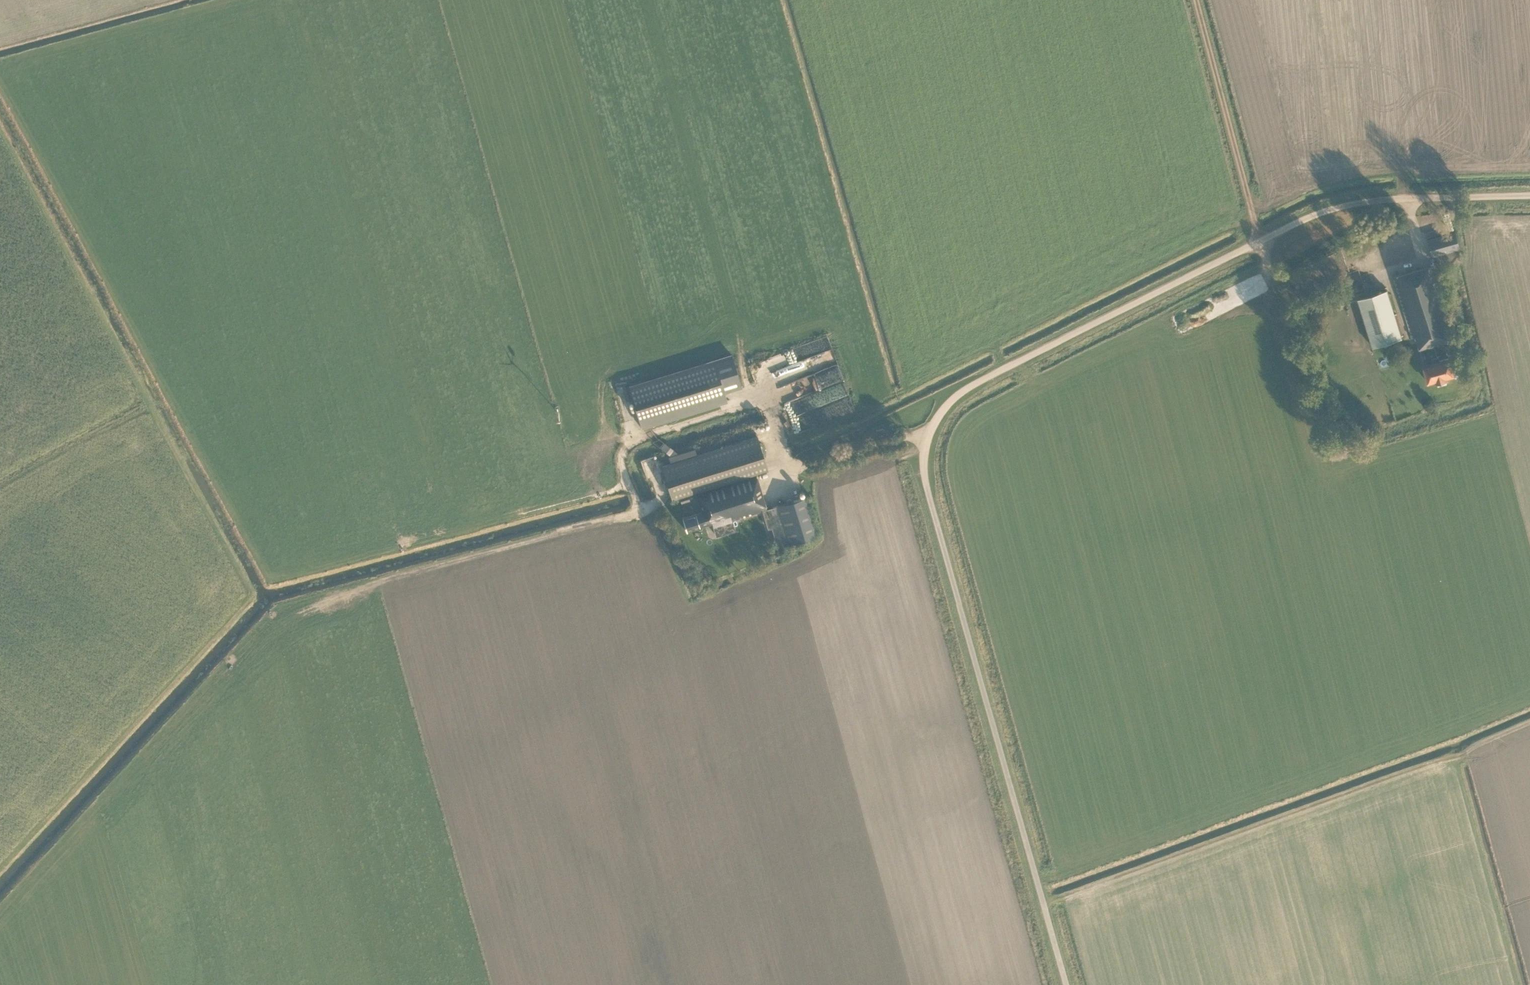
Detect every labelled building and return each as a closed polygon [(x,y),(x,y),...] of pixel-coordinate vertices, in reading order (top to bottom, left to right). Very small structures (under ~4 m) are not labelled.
[(1454,375),(1448,358),(1448,357),(1441,359),(1440,356),(1438,356),(1434,345),(1456,339),(1433,264),(1393,277),(1412,338),(1415,337),(1419,349),(1424,364),(1429,383),(1454,375)] [(1403,337),(1387,290),(1358,299),(1374,347),(1403,337)] [(705,360),(629,383),(641,425),(717,401),(705,360)] [(884,432),(881,426),(873,429),(876,435),(884,432)] [(767,469),(757,435),(659,465),(670,498),(695,491),(701,511),(682,517),(686,530),(711,523),(712,526),(713,526),(714,529),(732,523),(731,520),(766,509),(755,473),(767,469)] [(817,535),(805,495),(771,505),(774,513),(771,514),(781,546),(817,535)]
